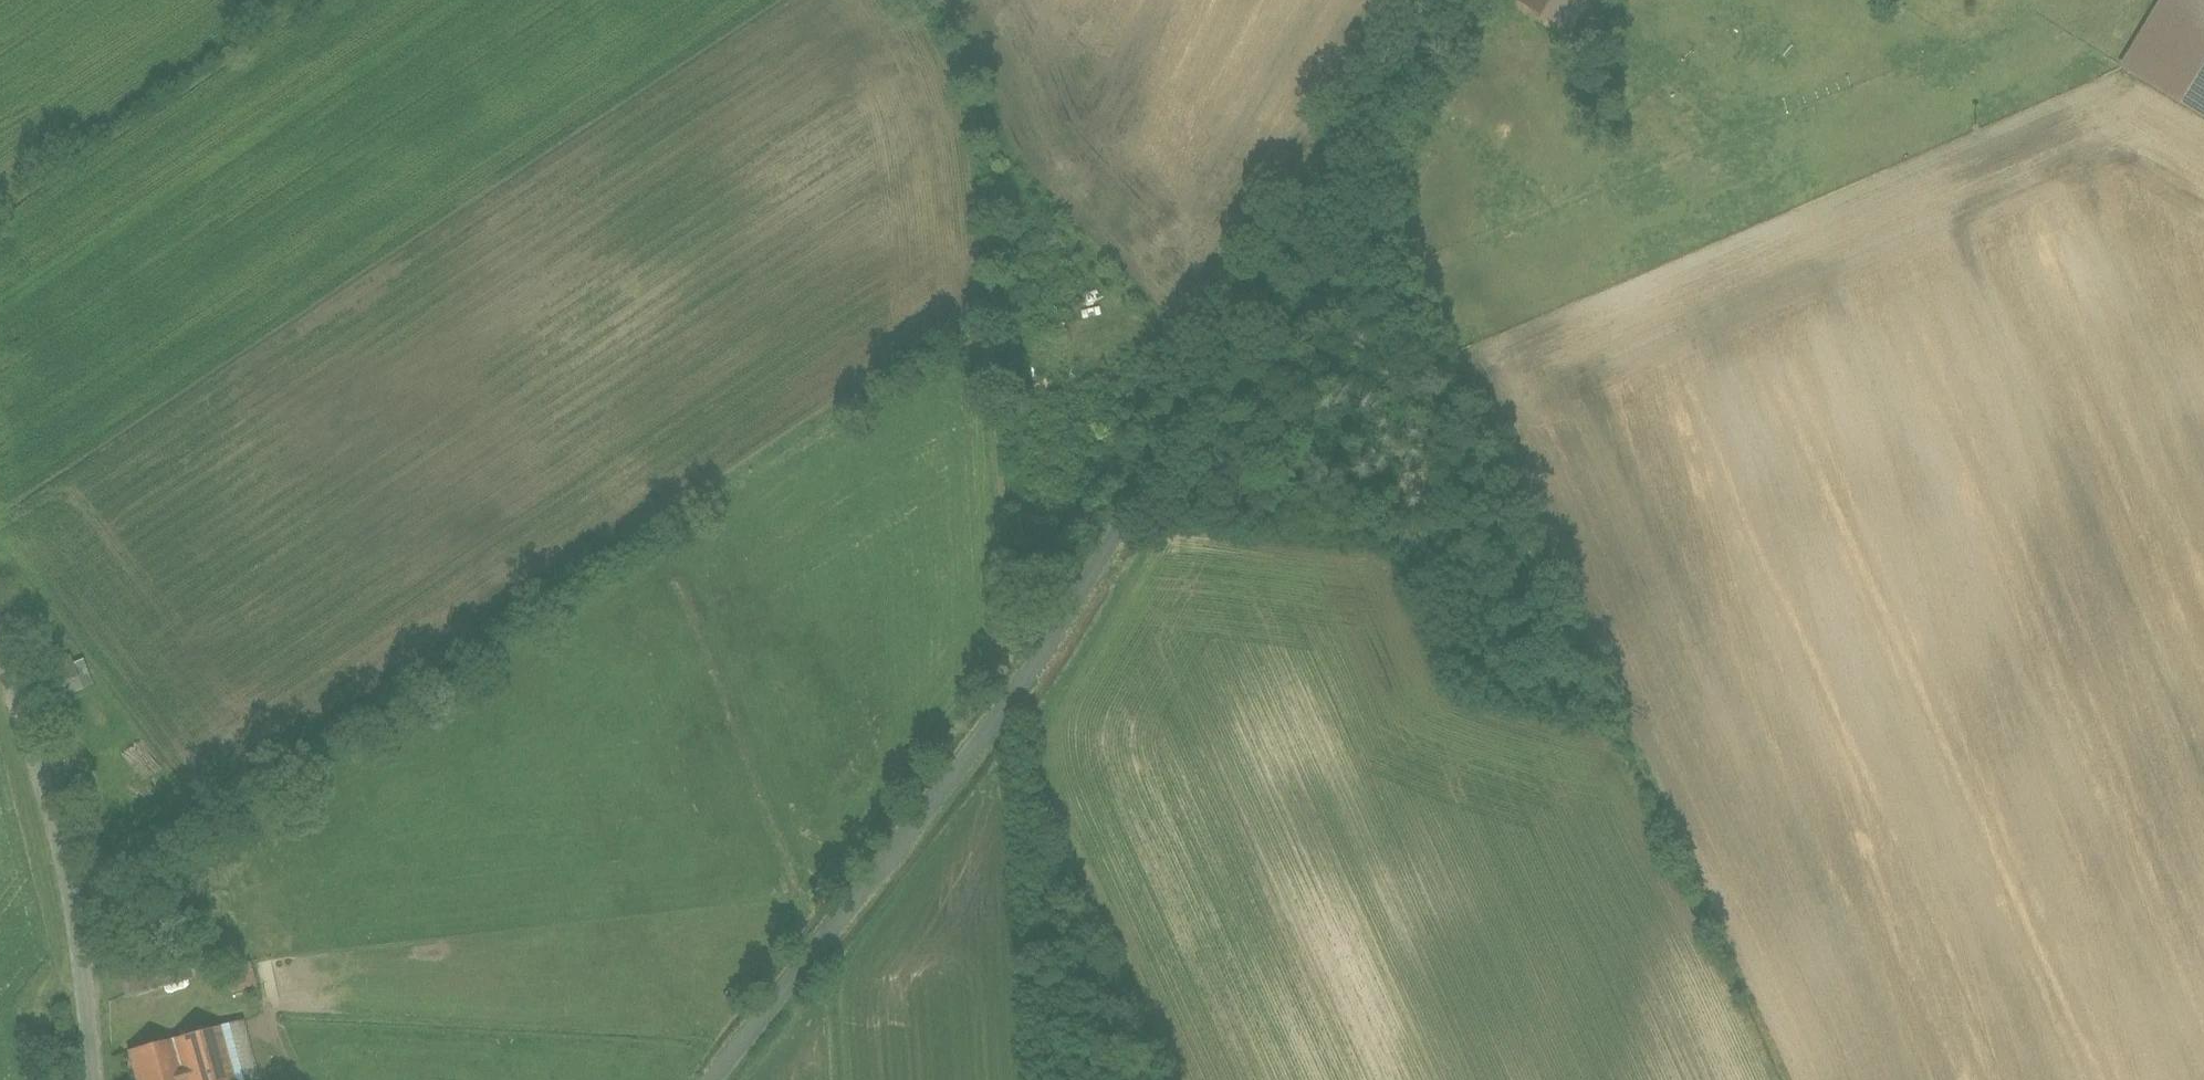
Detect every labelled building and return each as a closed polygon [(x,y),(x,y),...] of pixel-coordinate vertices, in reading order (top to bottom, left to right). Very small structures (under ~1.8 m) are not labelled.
[(2116,67),(2203,118),(2203,0),(2155,0),(2116,67)] [(68,659),(42,667),(53,699),(78,690),(70,667),(68,659)] [(83,662),(70,667),(78,690),(91,686),(83,662)] [(137,1049),(144,1079),(263,1079),(249,1022),(137,1049)]
